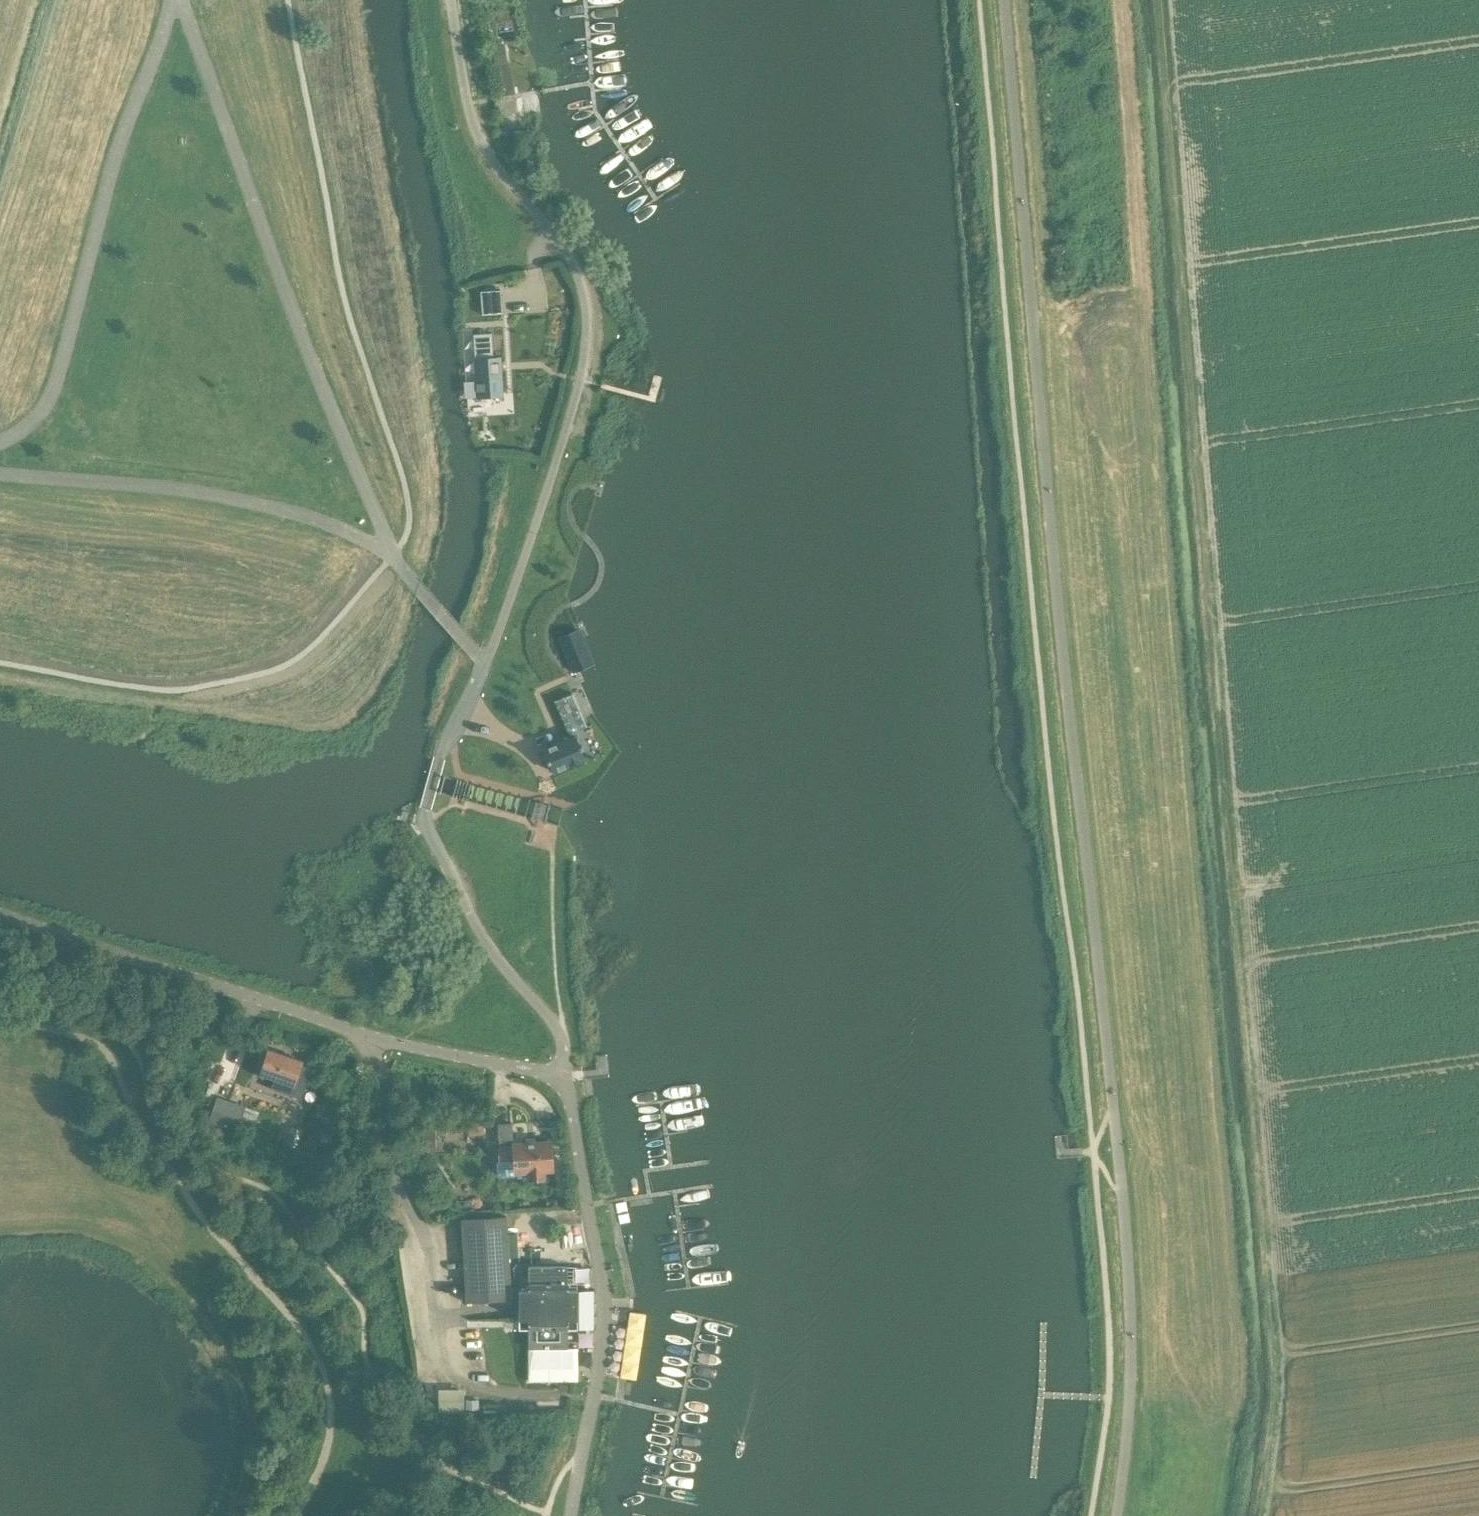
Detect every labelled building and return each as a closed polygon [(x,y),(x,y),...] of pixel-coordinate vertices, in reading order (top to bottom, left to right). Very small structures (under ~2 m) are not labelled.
[(500,290),(480,291),(481,302),(501,301),(500,290)] [(491,333),(473,335),(475,361),(478,396),(503,395),(501,359),(493,359),(491,333)] [(580,629),(558,638),(572,673),(594,665),(580,629)] [(572,693),(554,701),(568,734),(569,735),(587,727),(584,720),(572,693)] [(575,736),(544,750),(553,772),(553,773),(585,759),(575,736)] [(311,1068),(300,1064),(302,1061),(269,1050),(261,1074),(275,1079),(271,1089),(301,1099),(311,1068)] [(217,1097),(209,1122),(236,1132),(243,1112),(227,1106),(229,1101),(217,1097)] [(499,1160),(496,1163),(496,1174),(501,1177),(516,1177),(516,1173),(528,1173),(528,1180),(545,1179),(544,1172),(552,1171),(551,1141),(535,1142),(525,1143),(513,1143),(512,1123),(498,1124),(500,1160),(499,1160)] [(432,1130),(421,1131),(422,1146),(433,1146),(432,1130)] [(467,1301),(511,1299),(506,1217),(462,1220),(467,1301)] [(529,1326),(529,1330),(529,1380),(578,1381),(578,1348),(568,1348),(568,1319),(577,1319),(577,1290),(568,1290),(568,1267),(529,1267),(529,1290),(519,1290),(519,1319),(529,1319),(529,1326)] [(478,1400),(466,1400),(466,1410),(478,1410),(478,1400)]
